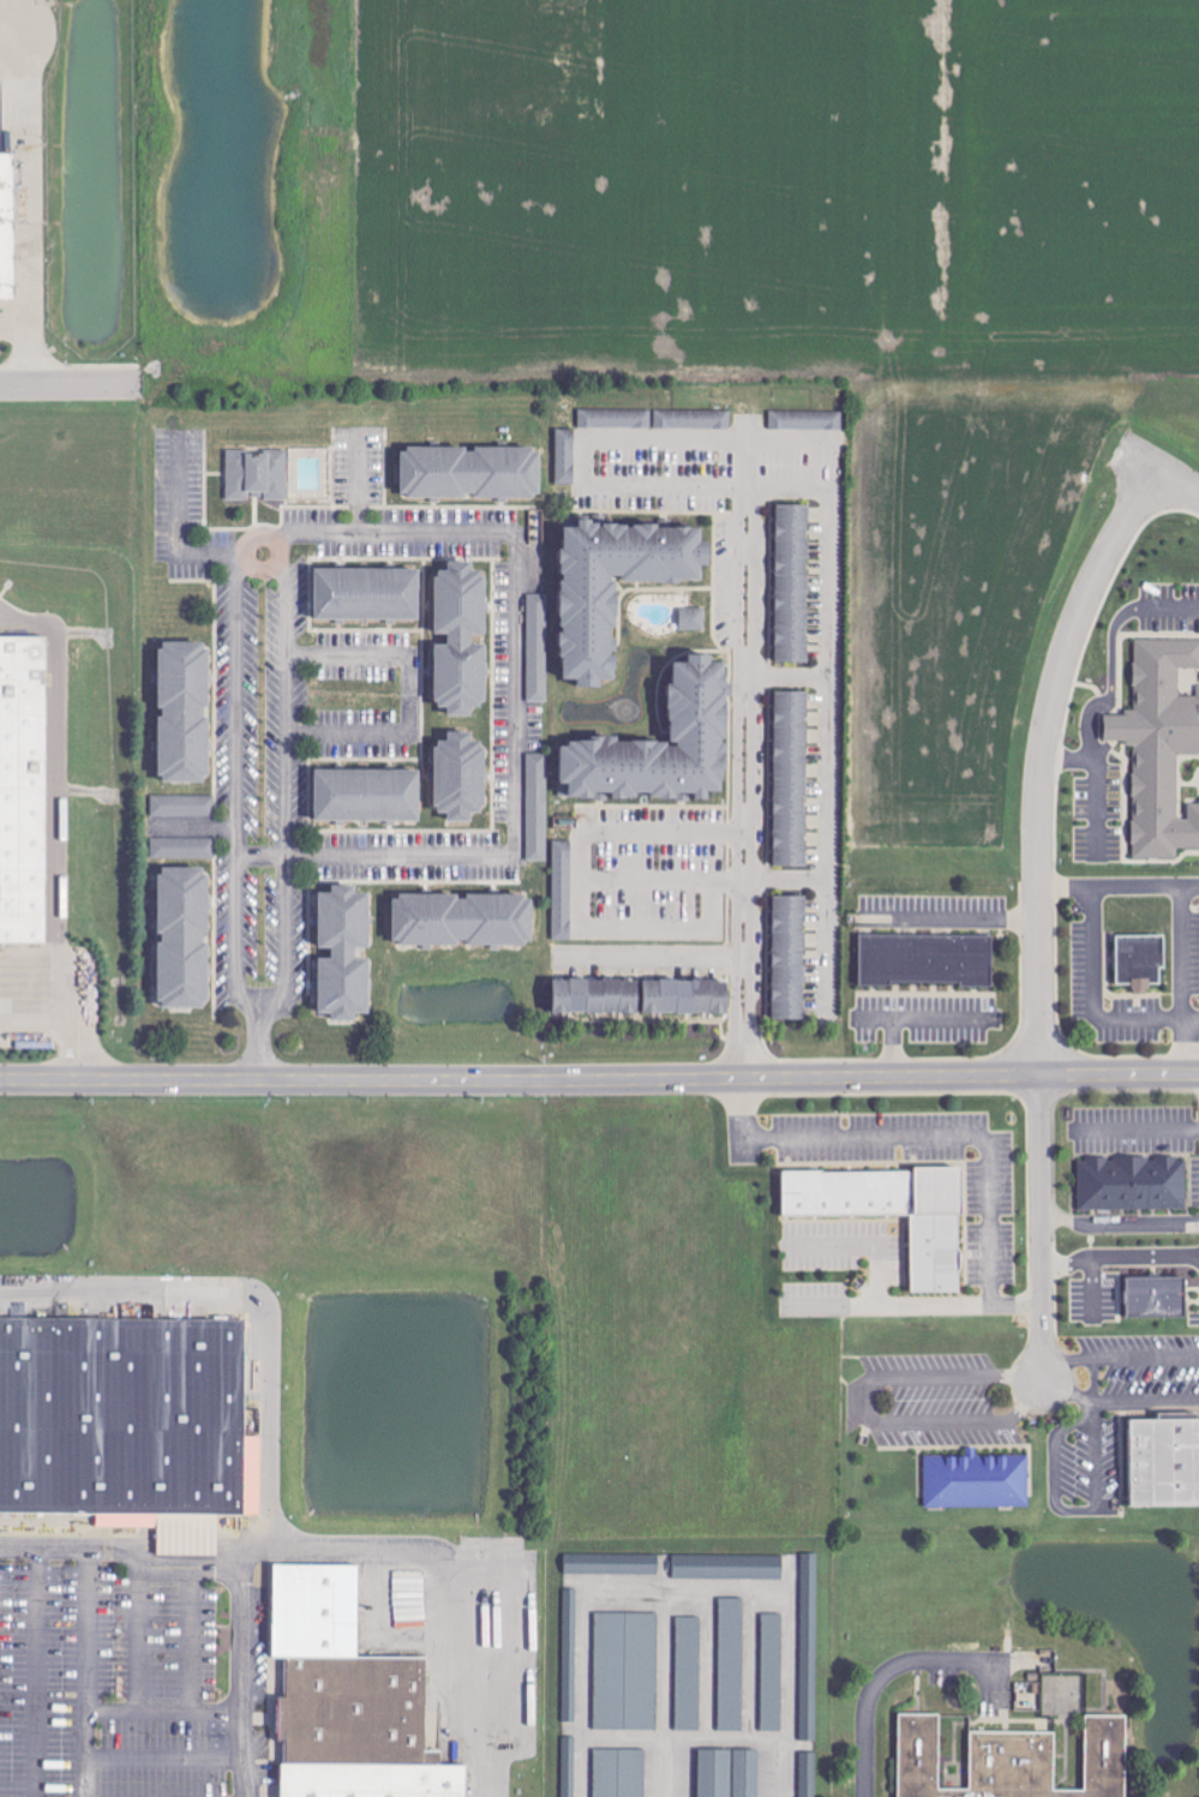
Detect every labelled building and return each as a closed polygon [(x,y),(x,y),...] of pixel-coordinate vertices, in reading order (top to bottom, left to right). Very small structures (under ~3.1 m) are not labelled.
[(18,303),(0,303),(0,155),(17,155),(18,303)] [(652,409),(580,411),(580,429),(652,427),(652,409)] [(731,410),(656,411),(656,429),(732,428),(731,410)] [(844,411),(771,411),(771,429),(844,430),(844,411)] [(551,427),(569,427),(569,483),(551,483),(551,427)] [(394,451),(401,451),(401,448),(460,448),(460,453),(468,453),(468,448),(527,448),(527,453),(534,453),(533,495),(527,493),(527,498),(468,498),(468,493),(458,493),(458,498),(401,498),(401,493),(394,493),(394,451)] [(228,500),(289,500),(289,450),(268,449),(267,454),(245,453),(245,449),(228,449),(228,500)] [(811,504),(779,504),(777,662),(809,663),(811,504)] [(557,528),(572,528),(572,521),(586,521),(586,525),(593,525),(593,528),(596,528),(596,525),(611,525),(611,526),(621,526),(621,529),(627,529),(627,526),(636,526),(637,525),(651,525),(651,529),(670,529),(670,528),(684,528),(684,529),(695,529),(695,543),(702,543),(702,567),(694,567),(694,581),(672,581),(672,585),(659,585),(658,583),(615,583),(615,577),(605,577),(605,582),(610,582),(610,592),(611,592),(611,618),(609,618),(610,629),(605,629),(604,657),(609,657),(609,671),(607,671),(607,681),(593,681),(594,689),(571,689),(571,681),(556,681),(556,659),(553,659),(553,648),(552,648),(552,634),(556,634),(557,628),(553,628),(553,618),(552,618),(553,592),(554,592),(554,582),(557,582),(557,575),(554,575),(554,565),(553,565),(553,551),(557,551),(557,528)] [(427,702),(432,702),(432,708),(442,708),(442,718),(466,718),(466,708),(475,708),(475,702),(479,702),(479,646),(466,646),(466,635),(479,635),(479,577),(475,577),(475,571),(466,571),(466,562),(442,562),(442,570),(432,570),(432,577),(428,577),(428,635),(442,635),(442,645),(428,646),(427,702)] [(421,620),(421,568),(316,569),(316,621),(421,620)] [(522,593),(542,593),(542,700),(522,700),(522,593)] [(706,631),(706,608),(681,608),(681,630),(706,631)] [(41,940),(42,634),(0,634),(0,939),(41,940)] [(1178,859),(1178,849),(1198,849),(1198,685),(1198,696),(1180,696),(1180,687),(1196,687),(1196,668),(1198,668),(1198,639),(1136,639),(1135,710),(1126,710),(1126,716),(1107,715),(1106,743),(1135,743),(1134,859),(1178,859)] [(160,783),(209,783),(210,643),(161,642),(160,717),(160,783)] [(553,748),(563,748),(563,743),(572,743),(572,742),(584,743),(584,738),(611,738),(611,744),(625,744),(625,743),(652,742),(651,744),(661,743),(661,748),(671,747),(671,743),(664,743),(664,721),(663,721),(663,709),(661,709),(661,684),(666,684),(666,663),(682,664),(682,655),(705,657),(705,664),(718,664),(718,675),(719,675),(719,689),(715,689),(715,694),(719,694),(719,705),(720,703),(720,730),(719,730),(719,741),(715,741),(715,744),(721,744),(720,771),(717,769),(717,781),(714,781),(715,792),(701,792),(701,799),(688,799),(688,793),(670,795),(670,801),(655,801),(655,799),(645,799),(645,795),(630,795),(630,799),(621,799),(621,802),(606,801),(606,795),(587,795),(587,801),(572,801),(572,799),(562,799),(562,786),(553,785),(553,748)] [(807,867),(809,691),(777,691),(775,867),(807,867)] [(436,813),(450,813),(450,822),(474,822),(474,814),(486,814),(486,741),(474,741),(474,732),(449,732),(449,741),(437,741),(436,813)] [(549,754),(528,754),(527,861),(548,862),(549,754)] [(316,821),(421,822),(421,771),(317,770),(316,821)] [(152,795),(152,816),(216,817),(216,796),(152,795)] [(216,838),(153,839),(153,860),(216,859),(216,838)] [(573,941),(572,841),(553,841),(554,941),(573,941)] [(160,935),(160,1009),(210,1008),(209,933),(210,933),(209,868),(159,868),(160,935)] [(320,949),(333,949),(333,959),(320,959),(320,1014),(333,1014),(333,1022),(357,1022),(357,1014),(371,1014),(370,959),(358,959),(358,949),(371,949),(371,894),(358,894),(358,886),(333,886),(333,893),(320,893),(320,949)] [(534,946),(534,896),(460,895),(394,895),(394,946),(534,946)] [(807,896),(775,896),(775,1020),(807,1020),(807,896)] [(1167,935),(1117,936),(1118,985),(1135,985),(1135,993),(1151,993),(1151,985),(1162,984),(1162,970),(1167,970),(1167,935)] [(994,936),(862,936),(862,985),(994,985),(994,936)] [(555,1015),(641,1013),(640,980),(555,982),(555,1015)] [(645,982),(645,1015),(730,1014),(730,981),(645,982)] [(1187,1209),(1187,1158),(1079,1159),(1080,1211),(1187,1209)] [(964,1292),(962,1170),(784,1172),(785,1218),(911,1216),(912,1293),(964,1292)] [(1128,1318),(1180,1317),(1180,1315),(1187,1315),(1186,1277),(1127,1278),(1128,1318)] [(149,1511),(0,1511),(0,1315),(239,1317),(236,1514),(212,1514),(211,1553),(150,1552),(149,1511)] [(1160,1415),(1160,1421),(1132,1422),(1133,1508),(1198,1508),(1198,1415),(1160,1415)] [(1030,1507),(1030,1457),(978,1457),(977,1449),(969,1449),(969,1457),(926,1457),(926,1508),(1030,1507)] [(675,1578),(784,1580),(784,1568),(771,1568),(771,1556),(675,1554),(675,1578)] [(278,1654),(264,1654),(265,1561),(359,1562),(358,1655),(278,1654)] [(719,1731),(744,1732),(745,1599),(721,1599),(719,1731)] [(596,1730),(658,1731),(659,1614),(597,1613),(596,1730)] [(763,1732),(783,1732),(784,1615),(764,1614),(763,1732)] [(703,1618),(678,1618),(677,1731),(702,1731),(703,1618)] [(278,1654),(358,1655),(424,1657),(422,1763),(277,1761),(278,1654)] [(894,1713),(894,1796),(937,1796),(951,1796),(1049,1796),(1084,1796),(1122,1796),(1122,1715),(1081,1714),(1080,1789),(1051,1787),(1053,1733),(966,1732),(966,1790),(934,1790),(934,1713),(894,1713)] [(577,1738),(564,1738),(563,1796),(576,1796),(577,1738)] [(595,1750),(595,1796),(647,1796),(647,1750),(595,1750)] [(760,1751),(700,1751),(700,1796),(760,1796),(760,1751)] [(818,1753),(801,1753),(801,1796),(818,1796),(818,1753)] [(276,1796),(467,1796),(466,1763),(422,1763),(277,1761),(276,1796)]
